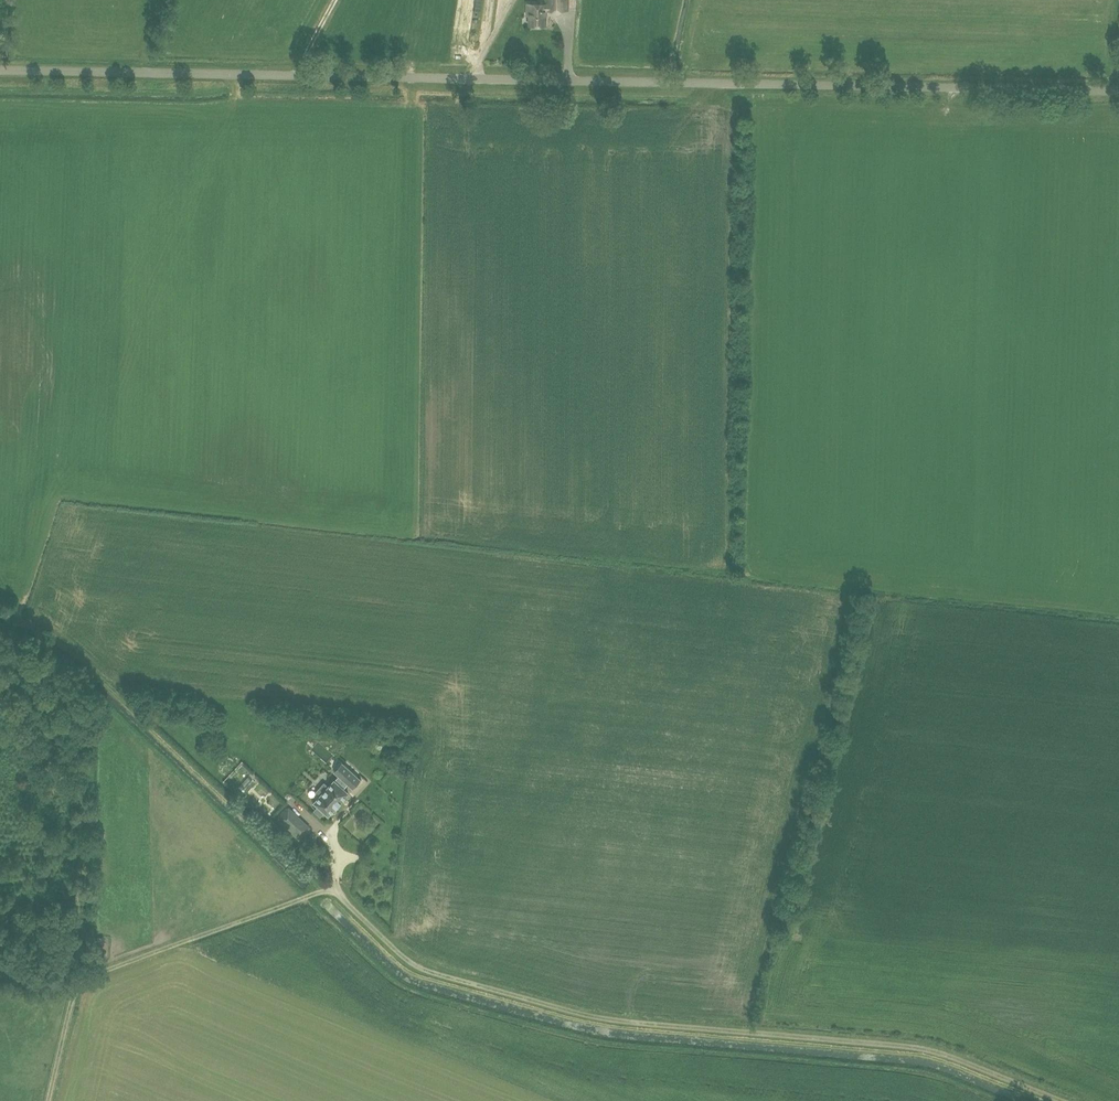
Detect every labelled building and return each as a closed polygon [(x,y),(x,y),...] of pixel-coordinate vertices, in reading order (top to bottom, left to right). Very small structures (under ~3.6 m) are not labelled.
[(547,2),(547,9),(569,9),(569,0),(547,0),(547,2)] [(547,24),(547,9),(547,2),(528,2),(528,14),(530,14),(530,24),(547,24)] [(334,780),(328,787),(324,783),(316,792),(320,795),(314,802),(319,806),(315,810),(320,815),(324,811),(328,815),(336,806),(336,807),(341,802),(341,801),(349,793),(334,780)] [(310,829),(300,820),(287,808),(277,818),(290,831),(300,840),(310,829)]
